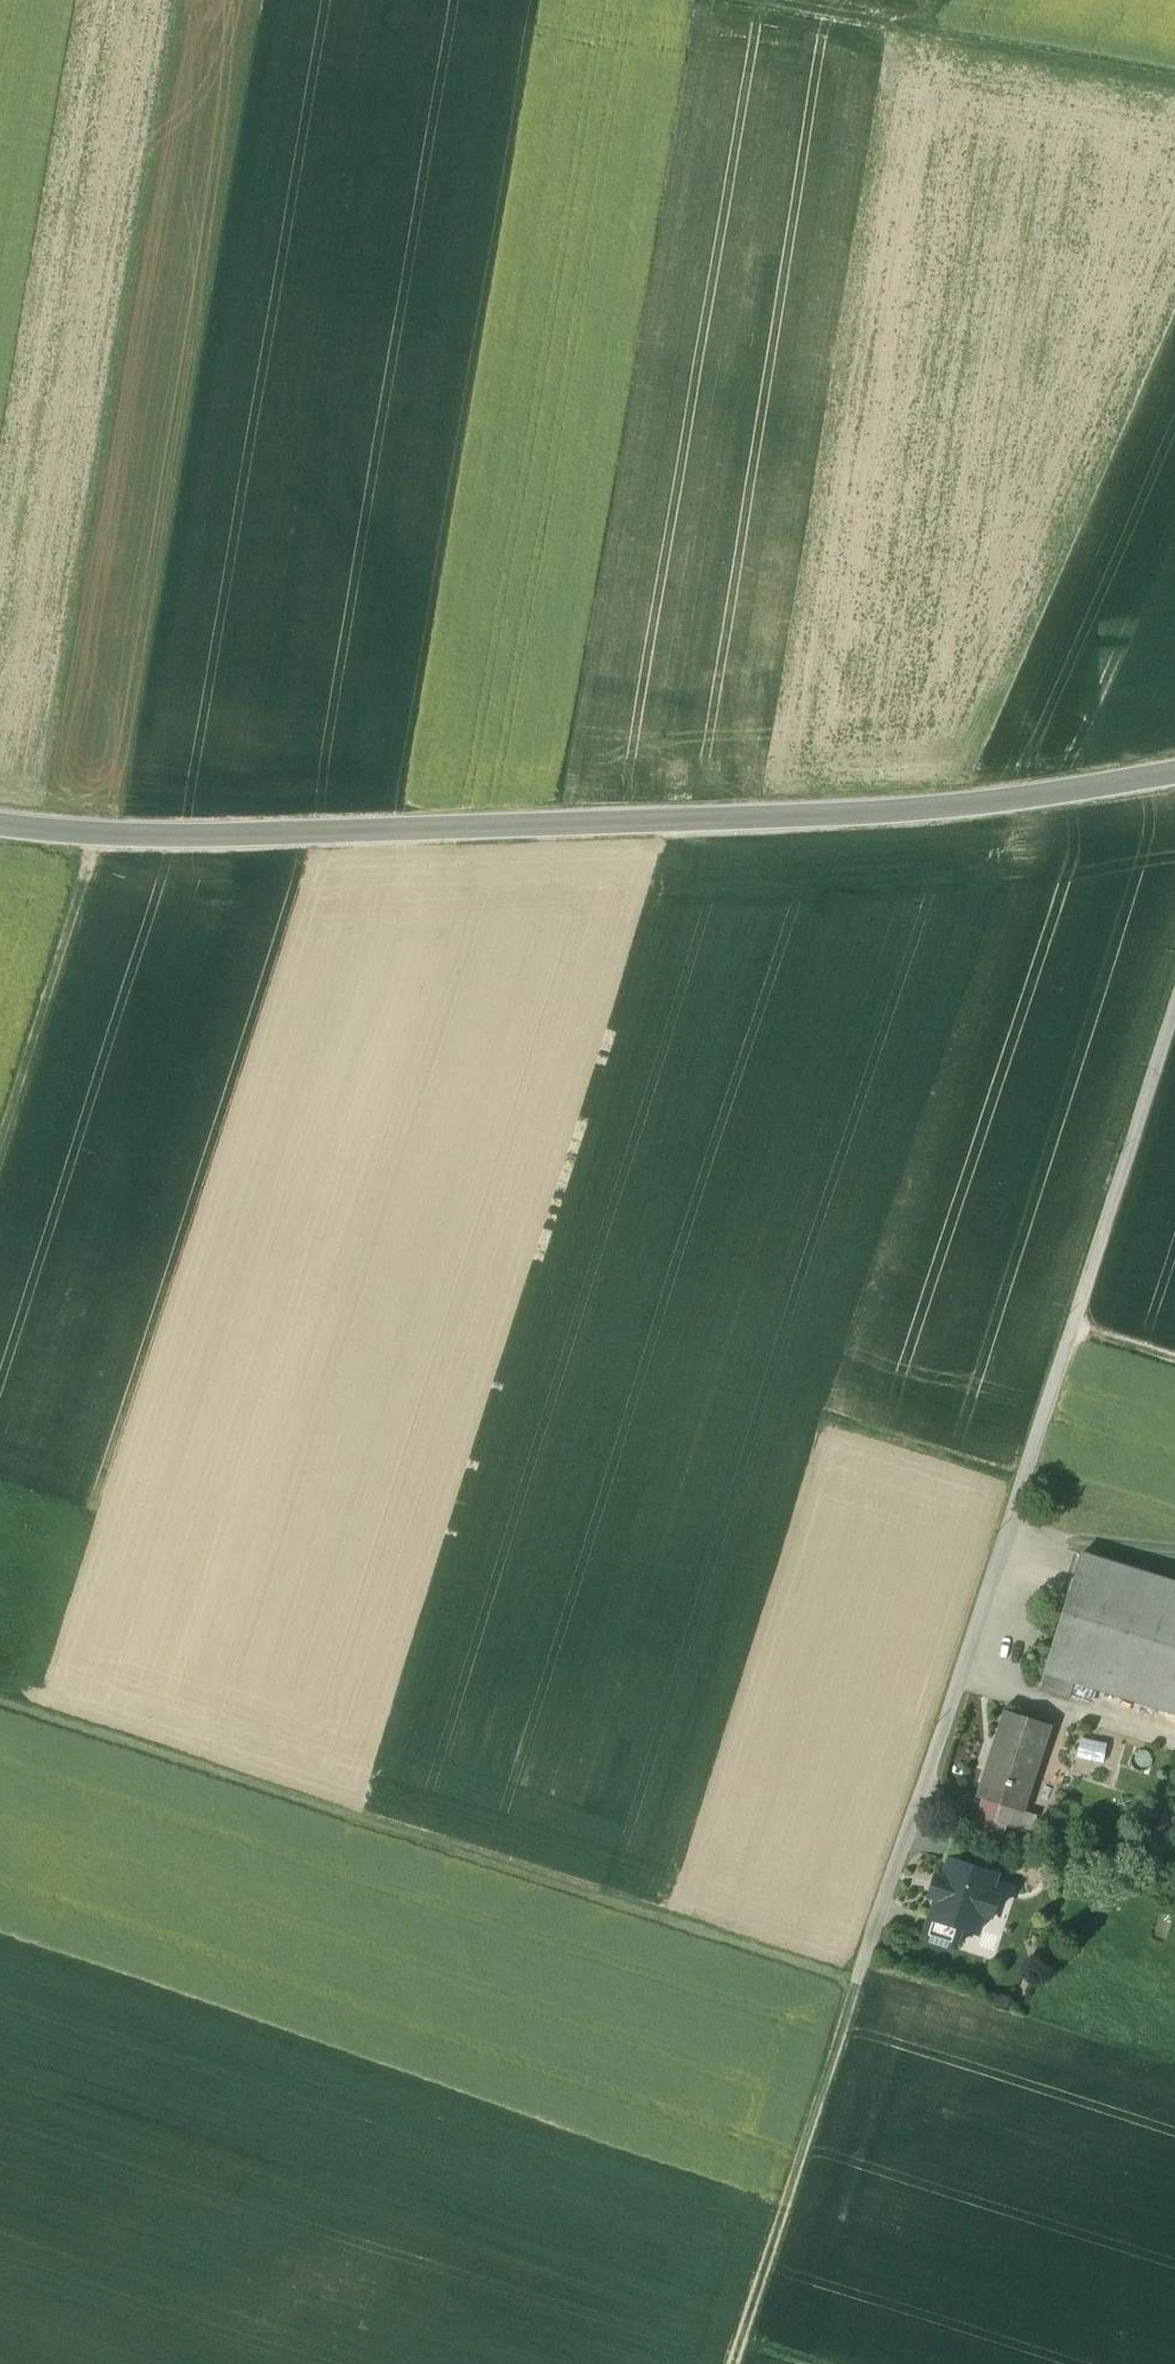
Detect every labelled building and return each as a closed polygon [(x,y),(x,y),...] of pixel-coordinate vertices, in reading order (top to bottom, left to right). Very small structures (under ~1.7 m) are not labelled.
[(1082,1554),(1045,1672),(1045,1673),(1039,1692),(1062,1699),(1068,1680),(1174,1713),(1174,1583),(1082,1554)] [(1051,1726),(1006,1711),(979,1797),(1002,1805),(1024,1812),(1025,1811),(1031,1791),(1030,1791),(1051,1726)] [(1024,1812),(1002,1805),(996,1822),(1032,1834),(1038,1815),(1025,1811),(1024,1812)] [(997,1876),(952,1861),(934,1917),(933,1918),(963,1928),(979,1933),(985,1914),(993,1916),(999,1897),(991,1895),(997,1876)] [(963,1928),(933,1918),(934,1917),(931,1916),(924,1938),(957,1949),(963,1928)]
